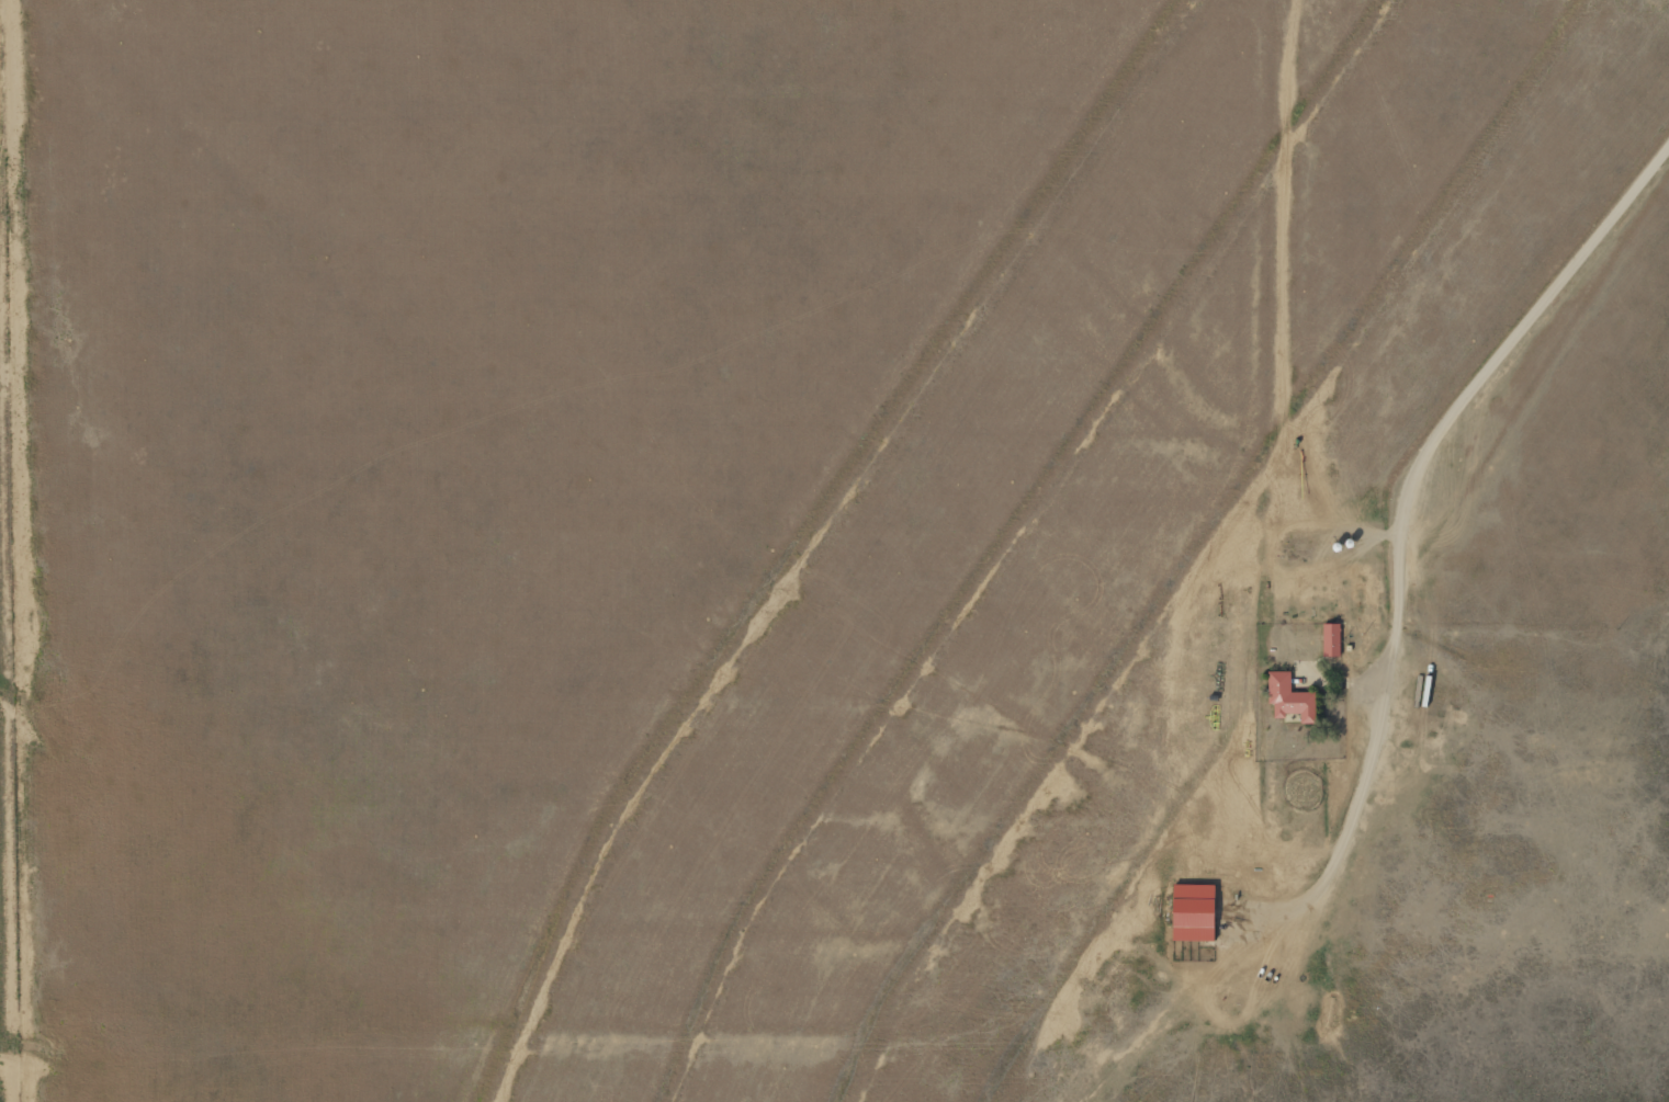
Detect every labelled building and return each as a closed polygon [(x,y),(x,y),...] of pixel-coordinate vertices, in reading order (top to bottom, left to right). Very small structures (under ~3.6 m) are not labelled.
[(1445,493),(1450,465),(1443,464),(1438,491),(1445,493)] [(1322,623),(1322,656),(1339,656),(1339,623),(1322,623)] [(1315,691),(1290,691),(1290,671),(1269,671),(1269,715),(1299,715),(1299,723),(1315,723),(1315,691)]
